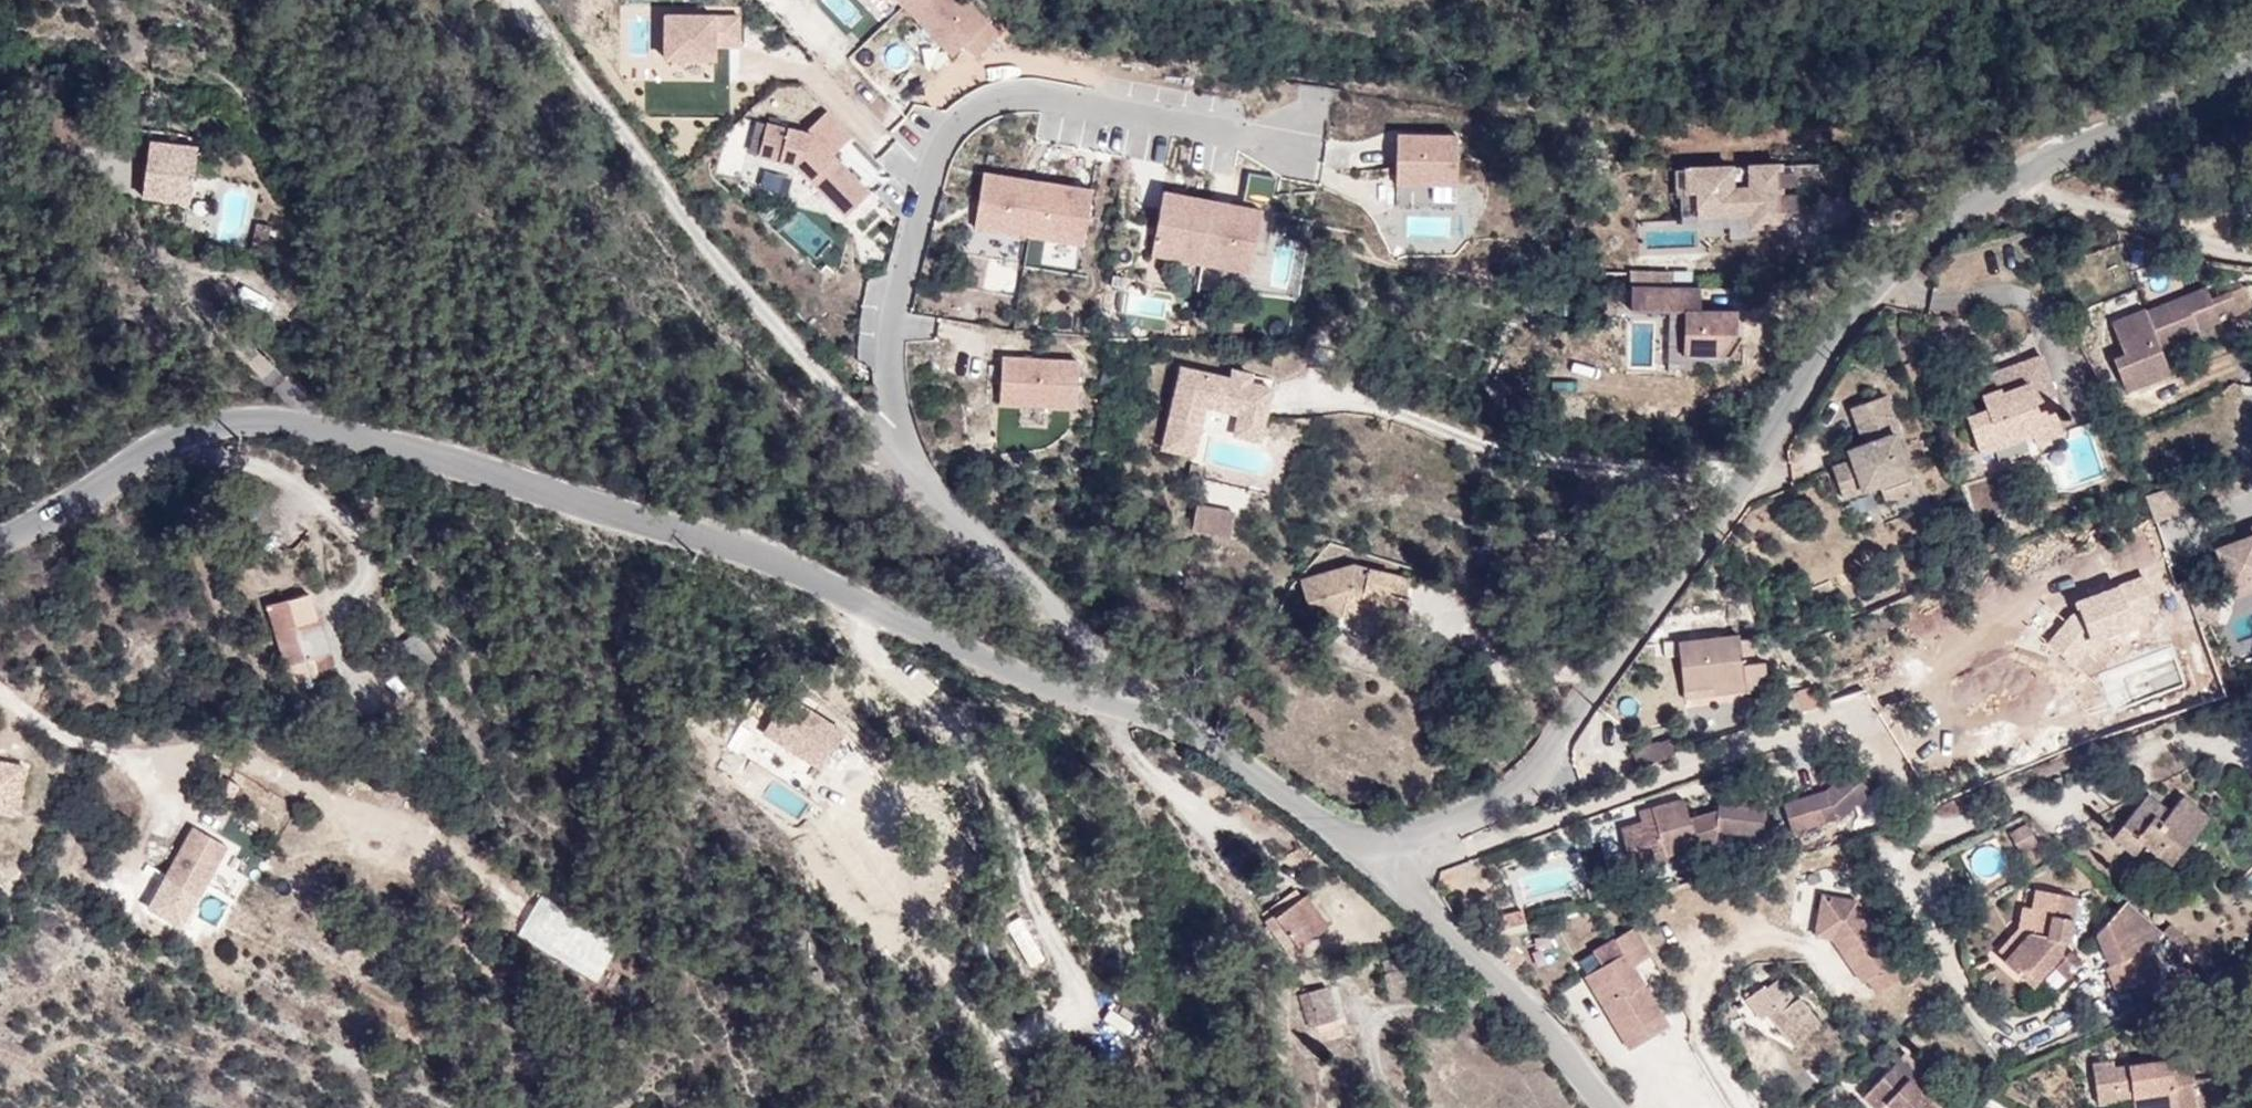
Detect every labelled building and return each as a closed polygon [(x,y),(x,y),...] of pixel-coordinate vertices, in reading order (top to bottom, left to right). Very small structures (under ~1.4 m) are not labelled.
[(967,0),(897,0),(953,56),(965,44),(977,57),(1001,34),(967,0)] [(740,47),(740,17),(667,17),(666,60),(715,60),(715,47),(740,47)] [(878,192),(834,155),(854,136),(829,110),(809,129),(815,136),(768,124),(760,156),(798,166),(848,216),(878,192)] [(749,123),(746,154),(757,154),(759,124),(749,123)] [(1458,183),(1459,133),(1398,133),(1397,182),(1458,183)] [(190,202),(197,146),(150,141),(142,196),(190,202)] [(1796,212),(1796,196),(1791,196),(1790,188),(1812,187),(1803,171),(1789,172),(1789,165),(1763,166),(1764,188),(1743,189),(1742,167),(1687,169),(1688,192),(1697,191),(1698,216),(1752,214),(1752,229),(1782,228),(1782,213),(1796,212)] [(1086,240),(1094,189),(982,172),(974,224),(1086,240)] [(1252,272),(1264,210),(1165,191),(1153,254),(1252,272)] [(818,260),(835,240),(796,208),(779,227),(818,260)] [(270,232),(271,226),(257,223),(256,230),(270,232)] [(265,256),(270,232),(256,230),(251,253),(265,256)] [(1641,285),(1672,286),(1672,274),(1641,274),(1641,285)] [(2197,329),(2238,313),(2229,291),(2210,298),(2206,286),(2145,310),(2160,348),(2199,333),(2197,329)] [(1700,288),(1632,287),(1631,310),(1684,311),(1684,349),(1727,350),(1737,333),(1737,313),(1700,312),(1700,288)] [(2145,310),(2145,308),(2111,322),(2124,354),(2114,358),(2127,391),(2170,373),(2160,348),(2145,310)] [(2055,396),(2041,355),(2010,367),(2017,387),(2028,383),(2035,403),(2055,396)] [(1078,405),(1080,360),(1003,356),(1001,401),(1078,405)] [(1267,416),(1273,385),(1252,381),(1254,371),(1233,367),(1232,377),(1181,367),(1166,447),(1199,453),(1208,405),(1267,416)] [(2063,432),(2054,410),(2047,413),(2045,409),(2038,412),(2035,403),(2028,383),(2017,387),(2010,367),(1976,379),(1987,410),(1967,417),(1979,453),(2032,434),(2035,442),(2063,432)] [(878,396),(876,386),(865,388),(866,398),(878,396)] [(1910,473),(1896,432),(1898,432),(1886,395),(1851,407),(1864,444),(1868,455),(1849,461),(1832,466),(1843,497),(1910,473)] [(1237,410),(1233,431),(1263,437),(1267,416),(1237,410)] [(1868,455),(1864,444),(1846,451),(1849,461),(1868,455)] [(1199,480),(1202,468),(1190,465),(1187,478),(1199,480)] [(2006,499),(1996,472),(1981,478),(1991,504),(2006,499)] [(2198,507),(2189,482),(2145,495),(2154,521),(2198,507)] [(1230,538),(1234,513),(1196,506),(1191,530),(1230,538)] [(2241,531),(2244,538),(2251,535),(2251,527),(2241,531)] [(2244,538),(2213,549),(2228,589),(2230,588),(2251,579),(2251,535),(2244,538)] [(1406,597),(1389,593),(1393,575),(1351,565),(1300,580),(1312,623),(1342,614),(1342,613),(1345,599),(1359,602),(1356,616),(1356,619),(1403,628),(1410,598),(1406,597)] [(1406,597),(1410,577),(1394,574),(1393,575),(1389,593),(1406,597)] [(2230,588),(2234,598),(2251,592),(2251,579),(2230,588)] [(320,619),(316,620),(309,594),(269,605),(287,665),(285,666),(290,683),(317,675),(313,658),(330,652),(320,619)] [(1356,616),(1359,602),(1345,599),(1342,613),(1356,616)] [(1403,628),(1356,619),(1353,632),(1400,641),(1403,628)] [(404,645),(419,669),(437,657),(419,632),(404,645)] [(1742,664),(1739,634),(1678,642),(1684,689),(1713,685),(1713,683),(1745,679),(1746,691),(1768,688),(1765,661),(1742,664)] [(332,671),(327,653),(313,658),(317,675),(332,671)] [(1746,691),(1745,679),(1713,683),(1713,685),(1714,695),(1746,691)] [(824,769),(848,733),(790,696),(767,733),(824,769)] [(1675,754),(1670,740),(1660,744),(1665,758),(1675,754)] [(1660,744),(1659,742),(1632,752),(1639,767),(1665,758),(1660,744)] [(1827,790),(1783,803),(1791,831),(1843,816),(1871,792),(1852,768),(1827,790)] [(234,796),(240,785),(229,779),(223,789),(234,796)] [(2171,811),(2149,793),(2140,803),(2163,821),(2171,811)] [(2171,864),(2209,818),(2182,797),(2171,811),(2163,821),(2140,803),(2112,838),(2133,855),(2144,841),(2171,864)] [(1670,854),(1715,842),(1717,831),(1763,836),(1766,807),(1717,803),(1717,810),(1689,818),(1683,798),(1651,807),(1654,818),(1642,822),(1621,828),(1635,881),(1674,870),(1670,854)] [(1654,818),(1651,807),(1639,810),(1642,822),(1654,818)] [(2024,822),(2007,833),(2020,856),(2038,846),(2024,822)] [(200,895),(228,846),(194,826),(166,876),(200,895)] [(2068,941),(2075,896),(2036,889),(2034,908),(2030,933),(2008,958),(2005,961),(2032,985),(2060,953),(2062,940),(2068,941)] [(1279,914),(1302,897),(1297,890),(1274,906),(1279,914)] [(1328,926),(1305,895),(1302,897),(1279,914),(1274,906),(1274,905),(1262,913),(1289,955),(1328,926)] [(1906,974),(1856,901),(1823,895),(1815,935),(1833,937),(1863,982),(1868,978),(1878,993),(1906,974)] [(515,937),(595,981),(618,941),(539,896),(515,937)] [(2162,931),(2127,900),(2097,933),(2111,965),(2108,966),(2118,992),(2158,974),(2147,950),(2162,931)] [(2030,933),(2034,908),(2024,907),(2021,927),(1999,951),(2008,958),(2030,933)] [(1897,921),(1889,909),(1879,915),(1888,927),(1897,921)] [(1521,911),(1498,916),(1501,929),(1523,925),(1521,911)] [(1022,914),(1005,923),(1029,968),(1045,959),(1022,914)] [(2212,961),(2170,923),(2163,931),(2204,968),(2212,961)] [(1638,987),(1634,980),(1639,977),(1633,967),(1652,955),(1634,926),(1615,938),(1623,952),(1602,965),(1586,975),(1629,1048),(1669,1026),(1643,984),(1638,987)] [(1602,965),(1623,952),(1615,938),(1614,936),(1593,950),(1602,965)] [(2083,959),(2070,948),(2056,965),(2069,978),(2076,970),(2075,967),(2083,959)] [(1821,1023),(1800,997),(1796,1000),(1784,986),(1770,997),(1762,986),(1746,998),(1762,1018),(1779,1005),(1781,1007),(1803,1036),(1821,1023)] [(1335,1020),(1326,987),(1301,994),(1309,1027),(1335,1020)] [(1792,1044),(1803,1036),(1781,1007),(1771,1015),(1792,1044)] [(1109,1010),(1101,1020),(1123,1037),(1131,1027),(1109,1010)] [(1919,1067),(1904,1053),(1900,1057),(1915,1072),(1919,1067)] [(1935,1091),(1939,1087),(1919,1067),(1915,1072),(1900,1057),(1864,1095),(1876,1107),(1880,1107),(1886,1102),(1893,1107),(1943,1107),(1947,1103),(1935,1091)] [(2190,1060),(2171,1063),(2171,1059),(2113,1067),(2112,1060),(2092,1062),(2096,1090),(2117,1087),(2118,1101),(2134,1099),(2135,1107),(2193,1107),(2197,1107),(2197,1106),(2193,1079),(2190,1060)] [(2219,1104),(2215,1076),(2193,1079),(2197,1106),(2219,1104)] [(1952,1099),(1939,1087),(1935,1091),(1947,1103),(1952,1099)] [(2118,1101),(2117,1087),(2096,1090),(2098,1104),(2118,1101)]
